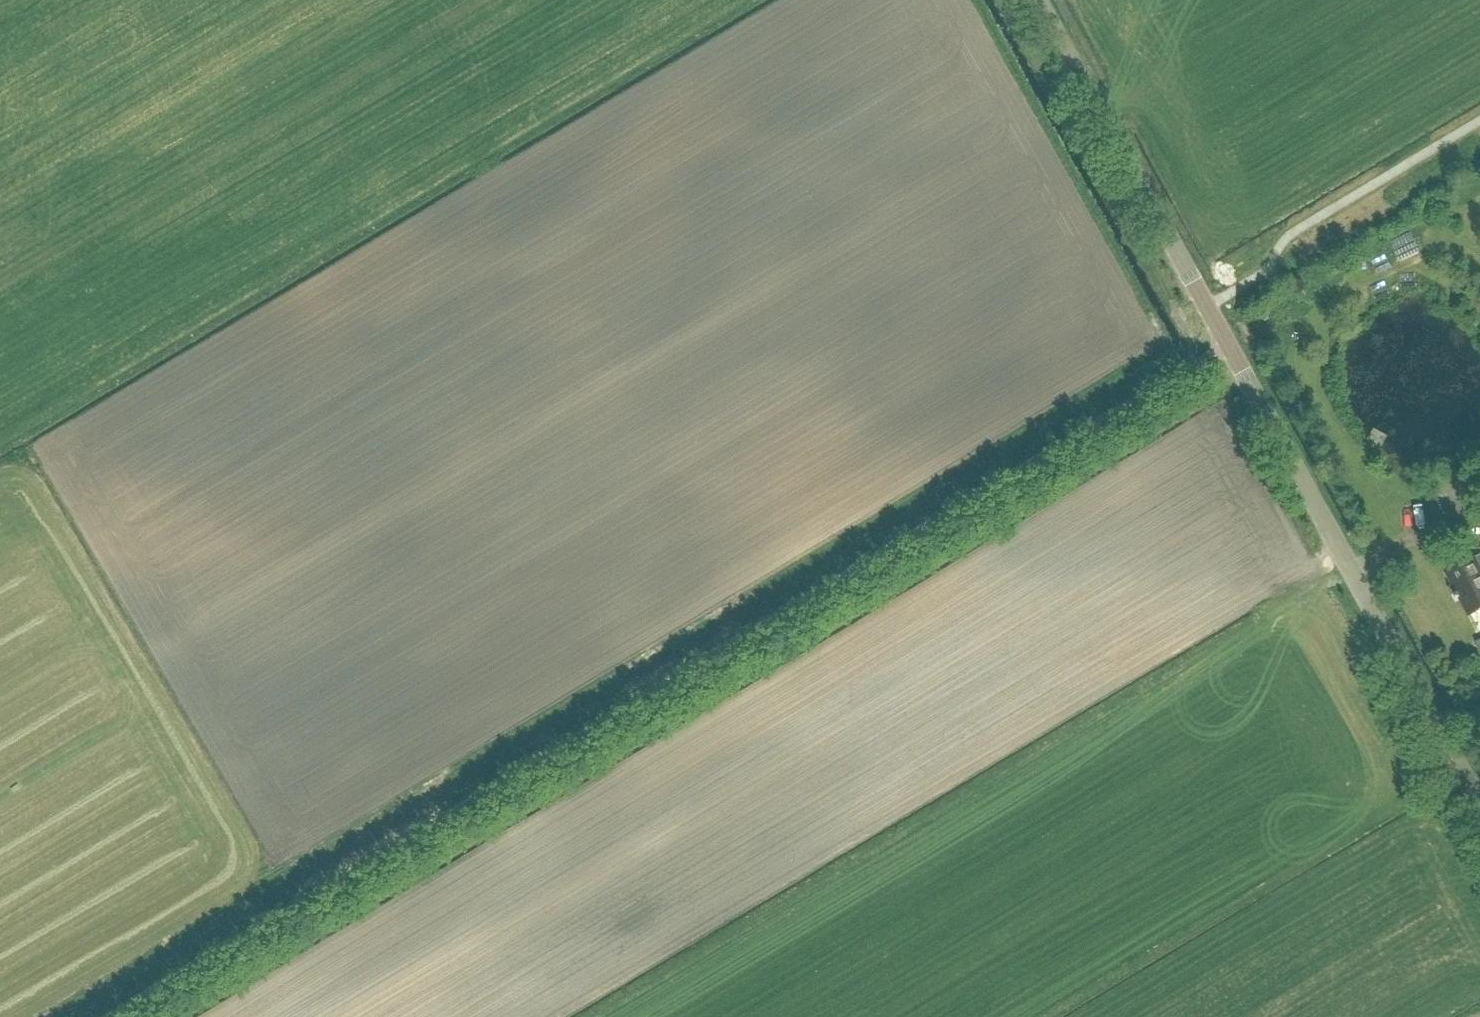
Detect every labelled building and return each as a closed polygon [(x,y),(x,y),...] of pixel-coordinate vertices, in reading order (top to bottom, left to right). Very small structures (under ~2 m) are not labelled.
[(1479,611),(1479,555),(1465,563),(1461,556),(1451,562),(1455,568),(1445,574),(1468,617),(1479,611)]
